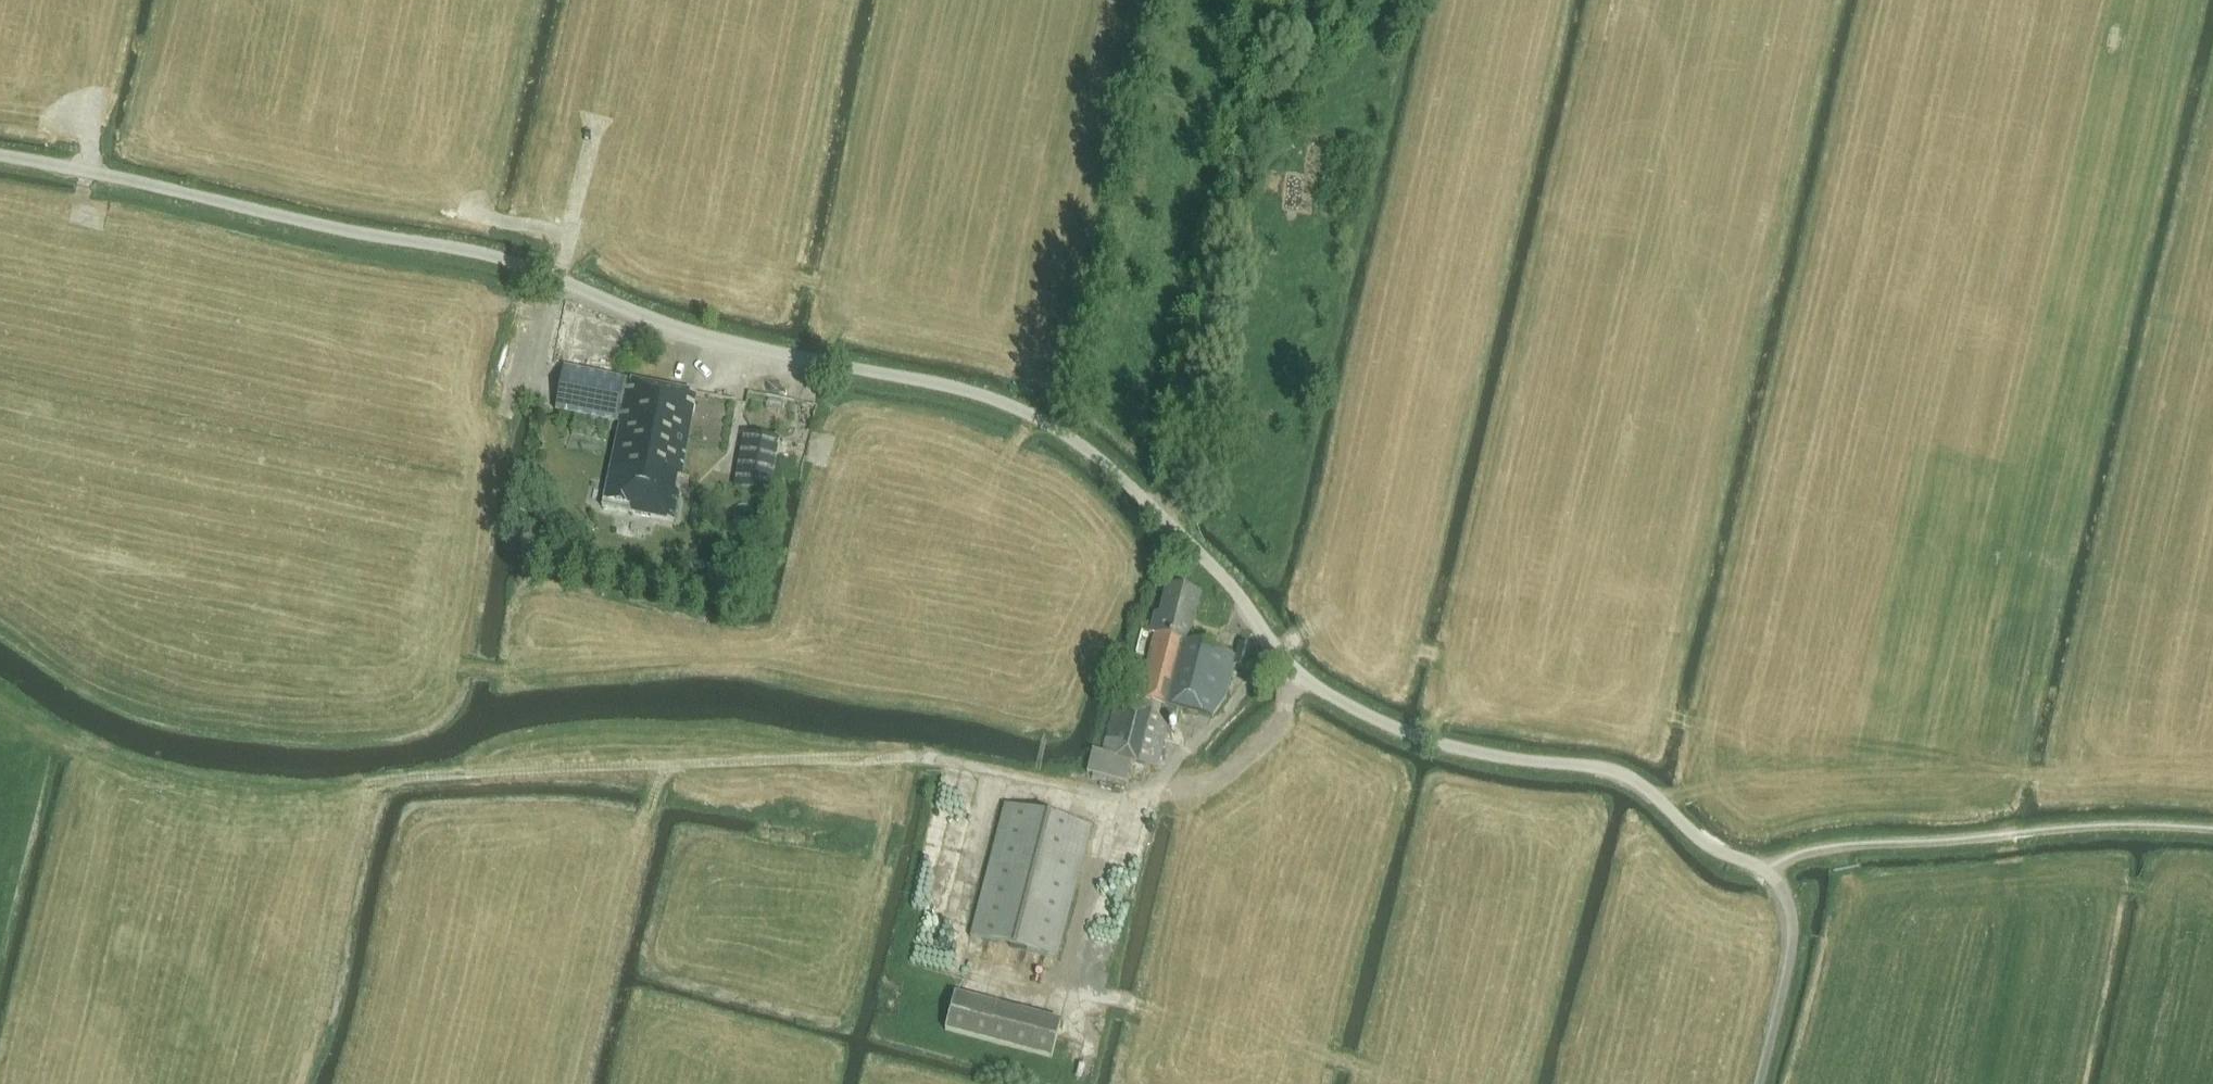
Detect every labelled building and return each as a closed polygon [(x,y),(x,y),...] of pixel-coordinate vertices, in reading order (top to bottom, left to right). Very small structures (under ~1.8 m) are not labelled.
[(562,367),(554,411),(617,423),(605,481),(608,482),(602,509),(674,522),(676,514),(680,493),(675,492),(679,475),(682,475),(698,395),(562,367)] [(744,433),(734,487),(769,494),(779,439),(744,433)] [(1187,645),(1187,644),(1198,596),(1165,587),(1158,615),(1153,613),(1147,635),(1153,636),(1187,645)] [(1213,650),(1187,644),(1187,645),(1153,636),(1137,698),(1130,697),(1127,707),(1114,704),(1102,754),(1091,752),(1086,774),(1125,782),(1130,762),(1155,768),(1168,719),(1174,721),(1177,710),(1212,718),(1225,701),(1233,667),(1246,670),(1252,647),(1237,643),(1234,657),(1213,652),(1213,650)] [(1058,959),(1092,827),(1005,804),(970,936),(1058,959)] [(1061,1022),(955,994),(945,1032),(1051,1060),(1061,1022)]
